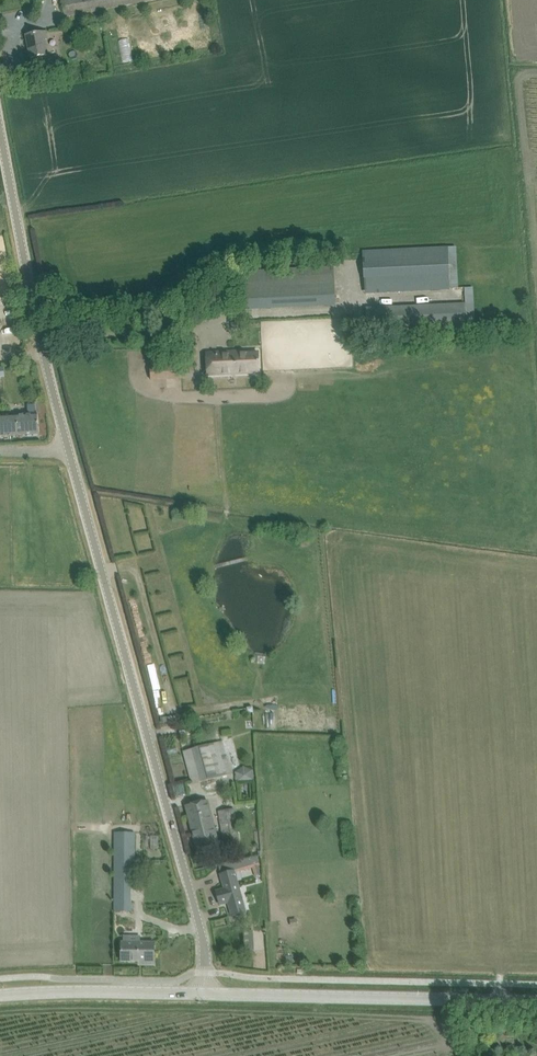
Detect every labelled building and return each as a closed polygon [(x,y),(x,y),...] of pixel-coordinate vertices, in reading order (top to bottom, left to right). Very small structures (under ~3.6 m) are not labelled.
[(66,17),(156,0),(63,0),(66,17)] [(46,32),(38,33),(28,35),(29,44),(28,44),(31,58),(48,55),(45,40),(48,39),(46,32)] [(363,251),(364,279),(448,274),(447,247),(363,251)] [(274,284),(240,285),(242,309),(333,305),(332,280),(313,281),(274,284)] [(366,308),(366,313),(368,335),(467,329),(465,304),(366,308)] [(207,353),(208,375),(259,373),(258,353),(236,354),(236,351),(207,353)] [(150,363),(151,380),(183,378),(182,362),(150,363)] [(0,417),(0,437),(39,434),(38,414),(0,417)] [(223,741),(194,749),(183,751),(192,784),(203,781),(231,774),(223,741)] [(243,767),(235,772),(235,774),(235,781),(253,780),(252,772),(252,771),(243,767)] [(207,800),(196,803),(186,806),(196,847),(217,842),(207,800)] [(218,814),(223,843),(238,840),(234,811),(218,814)] [(115,833),(114,901),(114,912),(131,912),(131,877),(134,877),(134,833),(115,833)] [(218,865),(220,874),(234,871),(259,864),(257,856),(218,865)] [(234,871),(220,874),(224,889),(216,891),(220,905),(228,903),(232,916),(246,912),(234,871)] [(144,965),(154,965),(155,943),(140,943),(140,936),(124,936),(124,942),(121,943),(121,961),(144,961),(144,965)]
